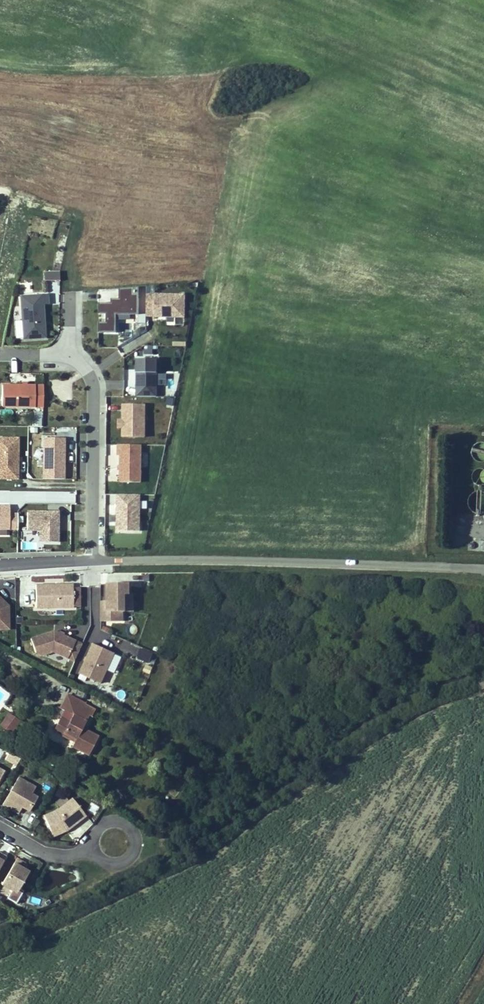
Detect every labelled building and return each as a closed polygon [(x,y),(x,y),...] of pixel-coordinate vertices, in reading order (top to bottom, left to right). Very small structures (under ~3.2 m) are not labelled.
[(47,270),(47,279),(55,279),(55,270),(47,270)] [(94,321),(94,332),(111,332),(111,314),(134,314),(133,286),(115,287),(115,297),(106,297),(106,302),(94,302),(94,313),(101,313),(101,321),(94,321)] [(44,292),(17,295),(21,338),(43,336),(40,302),(45,302),(44,292)] [(179,292),(141,293),(141,306),(150,306),(150,315),(179,315),(179,292)] [(136,396),(156,396),(156,359),(136,359),(136,396)] [(1,387),(1,408),(42,408),(42,386),(1,387)] [(122,427),(122,437),(144,437),(144,404),(122,404),(122,420),(122,427)] [(18,479),(18,438),(0,438),(0,479),(18,479)] [(43,481),(64,480),(64,439),(43,439),(43,481)] [(141,445),(118,445),(118,456),(121,455),(121,482),(141,482),(141,445)] [(140,495),(118,495),(118,531),(140,531),(140,495)] [(141,512),(150,513),(151,502),(142,501),(141,512)] [(0,508),(0,531),(15,531),(15,516),(7,516),(7,508),(0,508)] [(37,543),(56,543),(56,513),(26,513),(25,514),(25,532),(37,531),(37,543)] [(473,550),(483,551),(483,542),(473,541),(473,550)] [(127,611),(127,602),(131,602),(130,583),(112,583),(112,594),(109,594),(109,601),(102,601),(102,621),(124,621),(124,611),(127,611)] [(75,586),(75,584),(38,584),(38,606),(75,606),(82,606),(81,586),(75,586)] [(33,605),(33,593),(17,592),(17,605),(33,605)] [(2,604),(0,601),(0,628),(8,628),(8,606),(4,602),(2,604)] [(84,643),(64,635),(63,637),(60,635),(60,633),(55,631),(32,638),(37,652),(48,648),(76,661),(84,643)] [(101,683),(116,653),(95,643),(81,673),(101,683)] [(141,648),(136,659),(149,664),(154,652),(141,648)] [(64,732),(76,738),(72,746),(88,755),(98,736),(82,727),(89,715),(92,716),(96,709),(85,703),(86,702),(68,693),(61,707),(65,709),(73,713),(69,721),(60,717),(53,730),(62,735),(64,732)] [(65,709),(60,717),(69,721),(73,713),(65,709)] [(2,724),(4,726),(8,721),(15,725),(11,731),(13,733),(19,724),(21,722),(10,713),(2,724)] [(4,726),(11,731),(15,725),(8,721),(4,726)] [(16,765),(19,759),(8,754),(5,760),(16,765)] [(28,810),(36,796),(22,789),(26,782),(16,776),(1,804),(13,810),(17,804),(20,806),(28,810)] [(72,824),(84,814),(71,797),(55,810),(42,815),(51,835),(66,829),(65,826),(71,822),(72,824)] [(19,888),(28,871),(26,870),(21,867),(24,862),(16,858),(1,884),(12,890),(19,888)]
